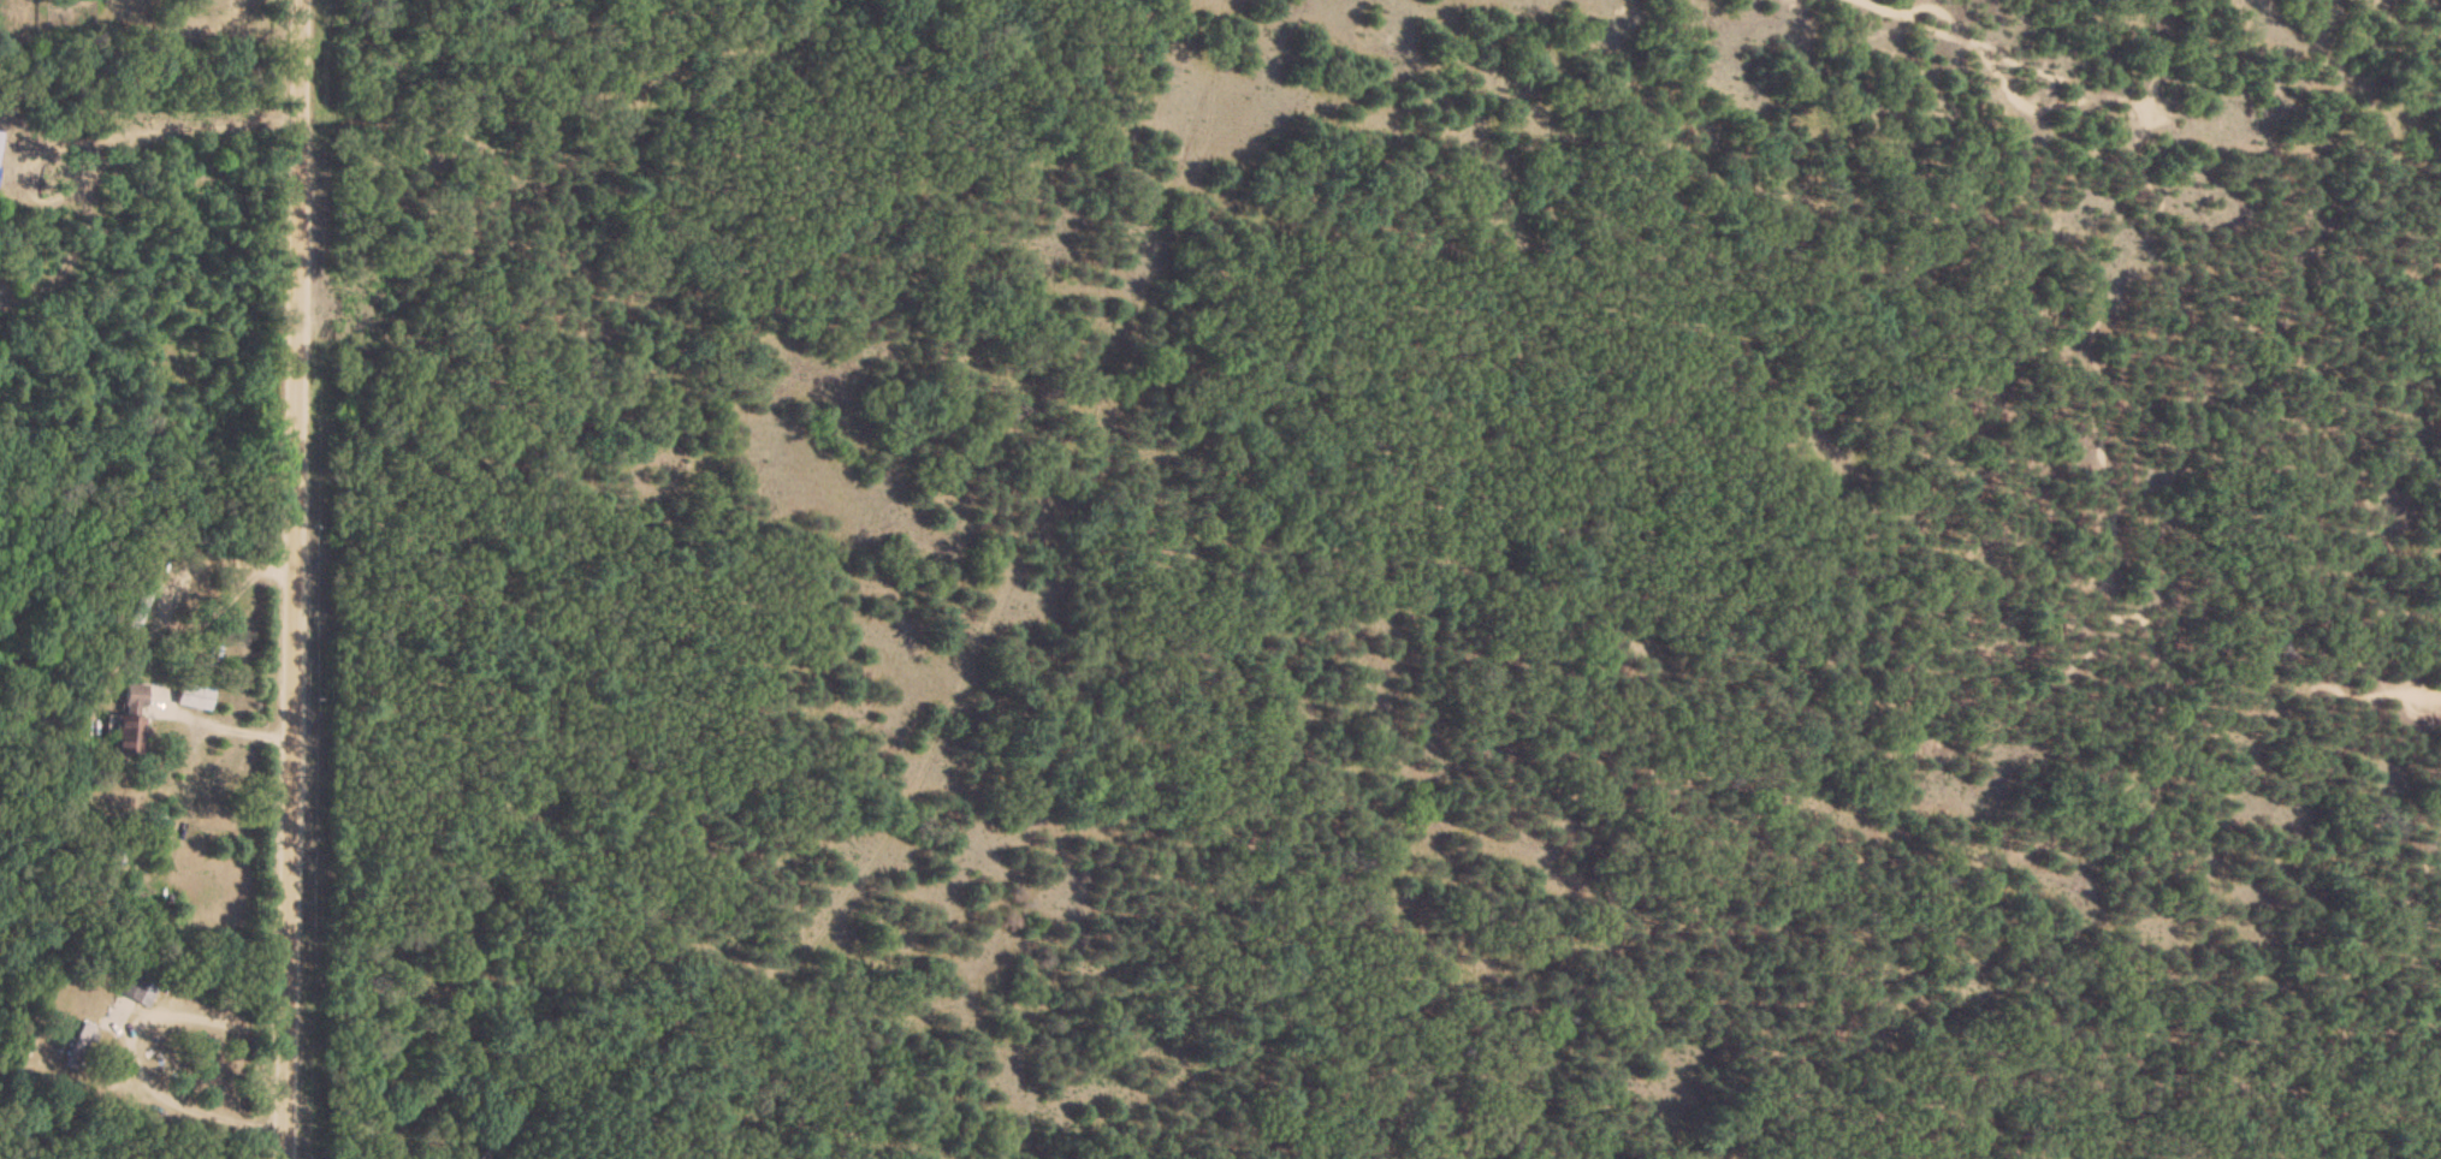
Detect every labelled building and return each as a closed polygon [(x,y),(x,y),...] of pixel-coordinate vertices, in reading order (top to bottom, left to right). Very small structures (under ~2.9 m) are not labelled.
[(172,708),(207,715),(211,693),(176,686),(172,708)] [(111,723),(110,760),(139,761),(142,688),(120,687),(119,723),(111,723)] [(113,866),(127,865),(126,851),(112,852),(113,866)] [(116,997),(150,1012),(160,989),(127,973),(116,997)] [(99,1032),(83,1024),(72,1047),(87,1055),(99,1032)]
